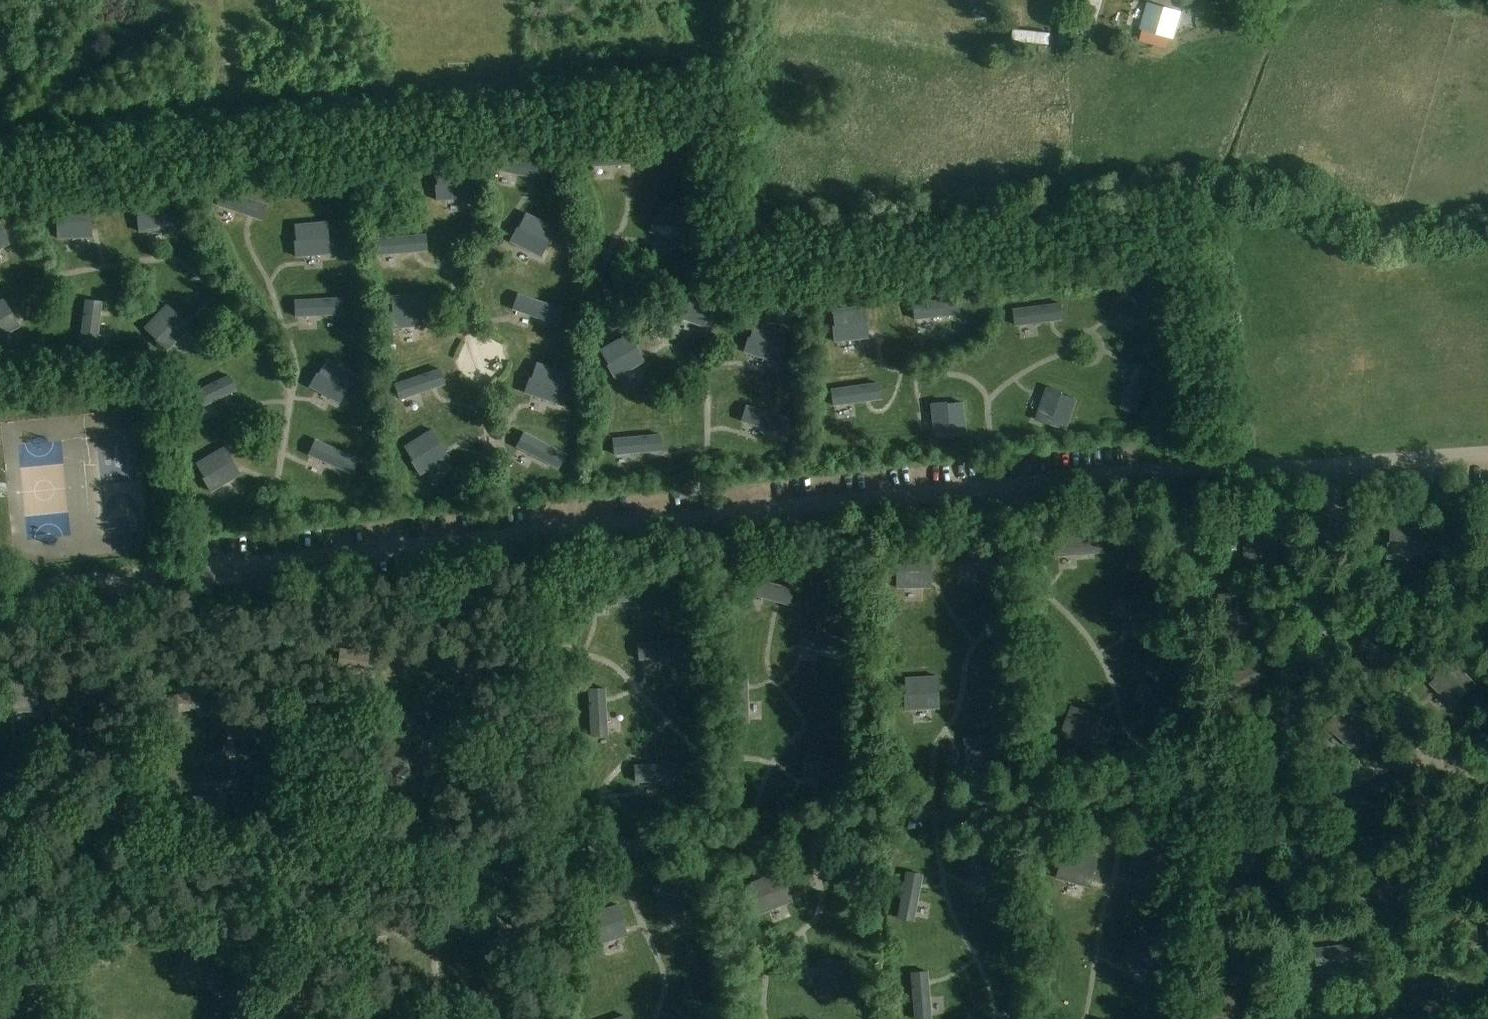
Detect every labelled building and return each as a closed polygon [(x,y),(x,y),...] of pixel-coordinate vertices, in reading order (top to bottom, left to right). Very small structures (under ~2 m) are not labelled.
[(1232,0),(1213,0),(1211,9),(1230,13),(1232,0)] [(1172,38),(1181,12),(1149,3),(1142,28),(1172,38)] [(505,154),(500,174),(550,183),(556,163),(505,154)] [(436,200),(471,197),(469,164),(435,167),(436,183),(434,183),(436,200)] [(269,209),(227,188),(220,208),(264,228),(269,209)] [(137,230),(172,228),(170,195),(136,197),(137,214),(136,214),(137,230)] [(650,231),(683,243),(694,212),(662,200),(656,216),(655,215),(650,231)] [(55,238),(91,237),(90,204),(56,205),(56,221),(55,221),(55,238)] [(509,240),(541,257),(556,227),(526,212),(518,226),(517,226),(509,240)] [(293,256),(329,253),(327,221),(293,223),(294,239),(292,239),(293,256)] [(383,259),(433,254),(434,231),(381,236),(383,259)] [(1113,310),(1146,322),(1157,291),(1125,280),(1119,295),(1118,295),(1113,310)] [(670,315),(704,327),(715,296),(683,284),(677,300),(676,300),(670,315)] [(350,307),(348,290),(301,294),(304,310),(350,307)] [(390,327),(425,325),(423,292),(389,294),(390,310),(389,310),(390,327)] [(567,309),(519,296),(513,315),(562,329),(567,309)] [(18,326),(2,297),(0,298),(0,335),(18,326)] [(111,302),(88,304),(83,342),(104,343),(111,302)] [(164,351),(189,325),(165,303),(141,328),(153,339),(152,340),(164,351)] [(833,342),(869,338),(865,305),(831,309),(833,325),(831,325),(833,342)] [(912,330),(959,331),(960,315),(912,314),(912,330)] [(743,352),(777,362),(787,331),(754,321),(749,336),(748,336),(743,352)] [(614,377),(645,359),(628,331),(599,348),(607,362),(606,363),(614,377)] [(308,386),(339,402),(354,373),(324,357),(317,372),(315,371),(308,386)] [(524,391),(557,402),(568,371),(536,360),(531,376),(529,375),(524,391)] [(1134,416),(1147,371),(1131,367),(1118,412),(1134,416)] [(452,387),(444,368),(396,385),(404,405),(452,387)] [(246,388),(236,370),(192,387),(206,408),(246,388)] [(1049,385),(1037,419),(1068,430),(1079,398),(1064,392),(1064,391),(1049,385)] [(930,402),(934,438),(966,434),(963,401),(947,402),(947,401),(930,402)] [(744,409),(737,432),(785,447),(792,424),(744,409)] [(419,475),(449,456),(431,428),(402,447),(411,461),(410,461),(419,475)] [(517,451),(559,472),(568,454),(526,434),(517,451)] [(209,492),(239,474),(222,446),(193,463),(202,477),(200,478),(209,492)] [(362,460),(319,446),(312,463),(354,480),(362,460)] [(542,510),(543,529),(552,529),(550,509),(542,510)] [(1388,559),(1424,561),(1426,528),(1392,526),(1391,543),(1389,543),(1388,559)] [(1246,529),(1246,565),(1279,565),(1279,531),(1262,531),(1262,529),(1246,529)] [(1102,536),(1054,540),(1056,557),(1103,553),(1102,536)] [(1002,557),(960,549),(957,566),(999,574),(1002,557)] [(897,589),(932,589),(932,556),(898,556),(898,572),(896,572),(897,589)] [(1135,595),(1124,628),(1155,639),(1166,606),(1151,601),(1151,600),(1135,595)] [(1406,639),(1364,632),(1361,650),(1403,657),(1406,639)] [(684,665),(683,642),(636,645),(638,668),(684,665)] [(1258,660),(1220,679),(1228,695),(1266,676),(1258,660)] [(1431,684),(1454,707),(1478,683),(1455,660),(1431,684)] [(905,710),(941,709),(939,676),(905,677),(906,694),(904,694),(905,710)] [(1157,680),(1142,712),(1173,726),(1186,695),(1171,688),(1172,687),(1157,680)] [(199,710),(198,695),(165,696),(166,711),(199,710)] [(1328,724),(1351,748),(1375,724),(1352,700),(1328,724)] [(1092,751),(1104,718),(1073,706),(1061,738),(1077,744),(1076,745),(1092,751)] [(965,735),(969,771),(1001,767),(998,734),(982,735),(982,734),(965,735)] [(224,796),(189,797),(190,830),(224,829),(223,813),(225,813),(224,796)] [(1130,871),(1164,881),(1174,850),(1141,840),(1136,855),(1135,855),(1130,871)] [(965,870),(996,888),(1013,859),(983,843),(975,857),(974,856),(965,870)] [(1057,879),(1091,889),(1100,857),(1067,848),(1063,864),(1062,863),(1057,879)] [(759,914),(792,903),(781,872),(749,883),(755,898),(753,899),(759,914)] [(1382,872),(1368,882),(1392,919),(1407,910),(1382,872)] [(662,919),(695,908),(684,877),(652,888),(658,903),(656,904),(662,919)] [(593,946),(627,937),(618,905),(586,914),(590,930),(589,931),(593,946)] [(1124,962),(1158,973),(1168,941),(1136,931),(1131,947),(1129,946),(1124,962)] [(1363,943),(1314,948),(1316,965),(1364,960),(1363,943)] [(818,960),(819,995),(852,994),(851,960),(835,961),(835,959),(818,960)] [(926,1003),(925,980),(910,981),(911,1003),(926,1003)] [(930,1011),(918,1007),(914,1018),(927,1018),(930,1011)]
